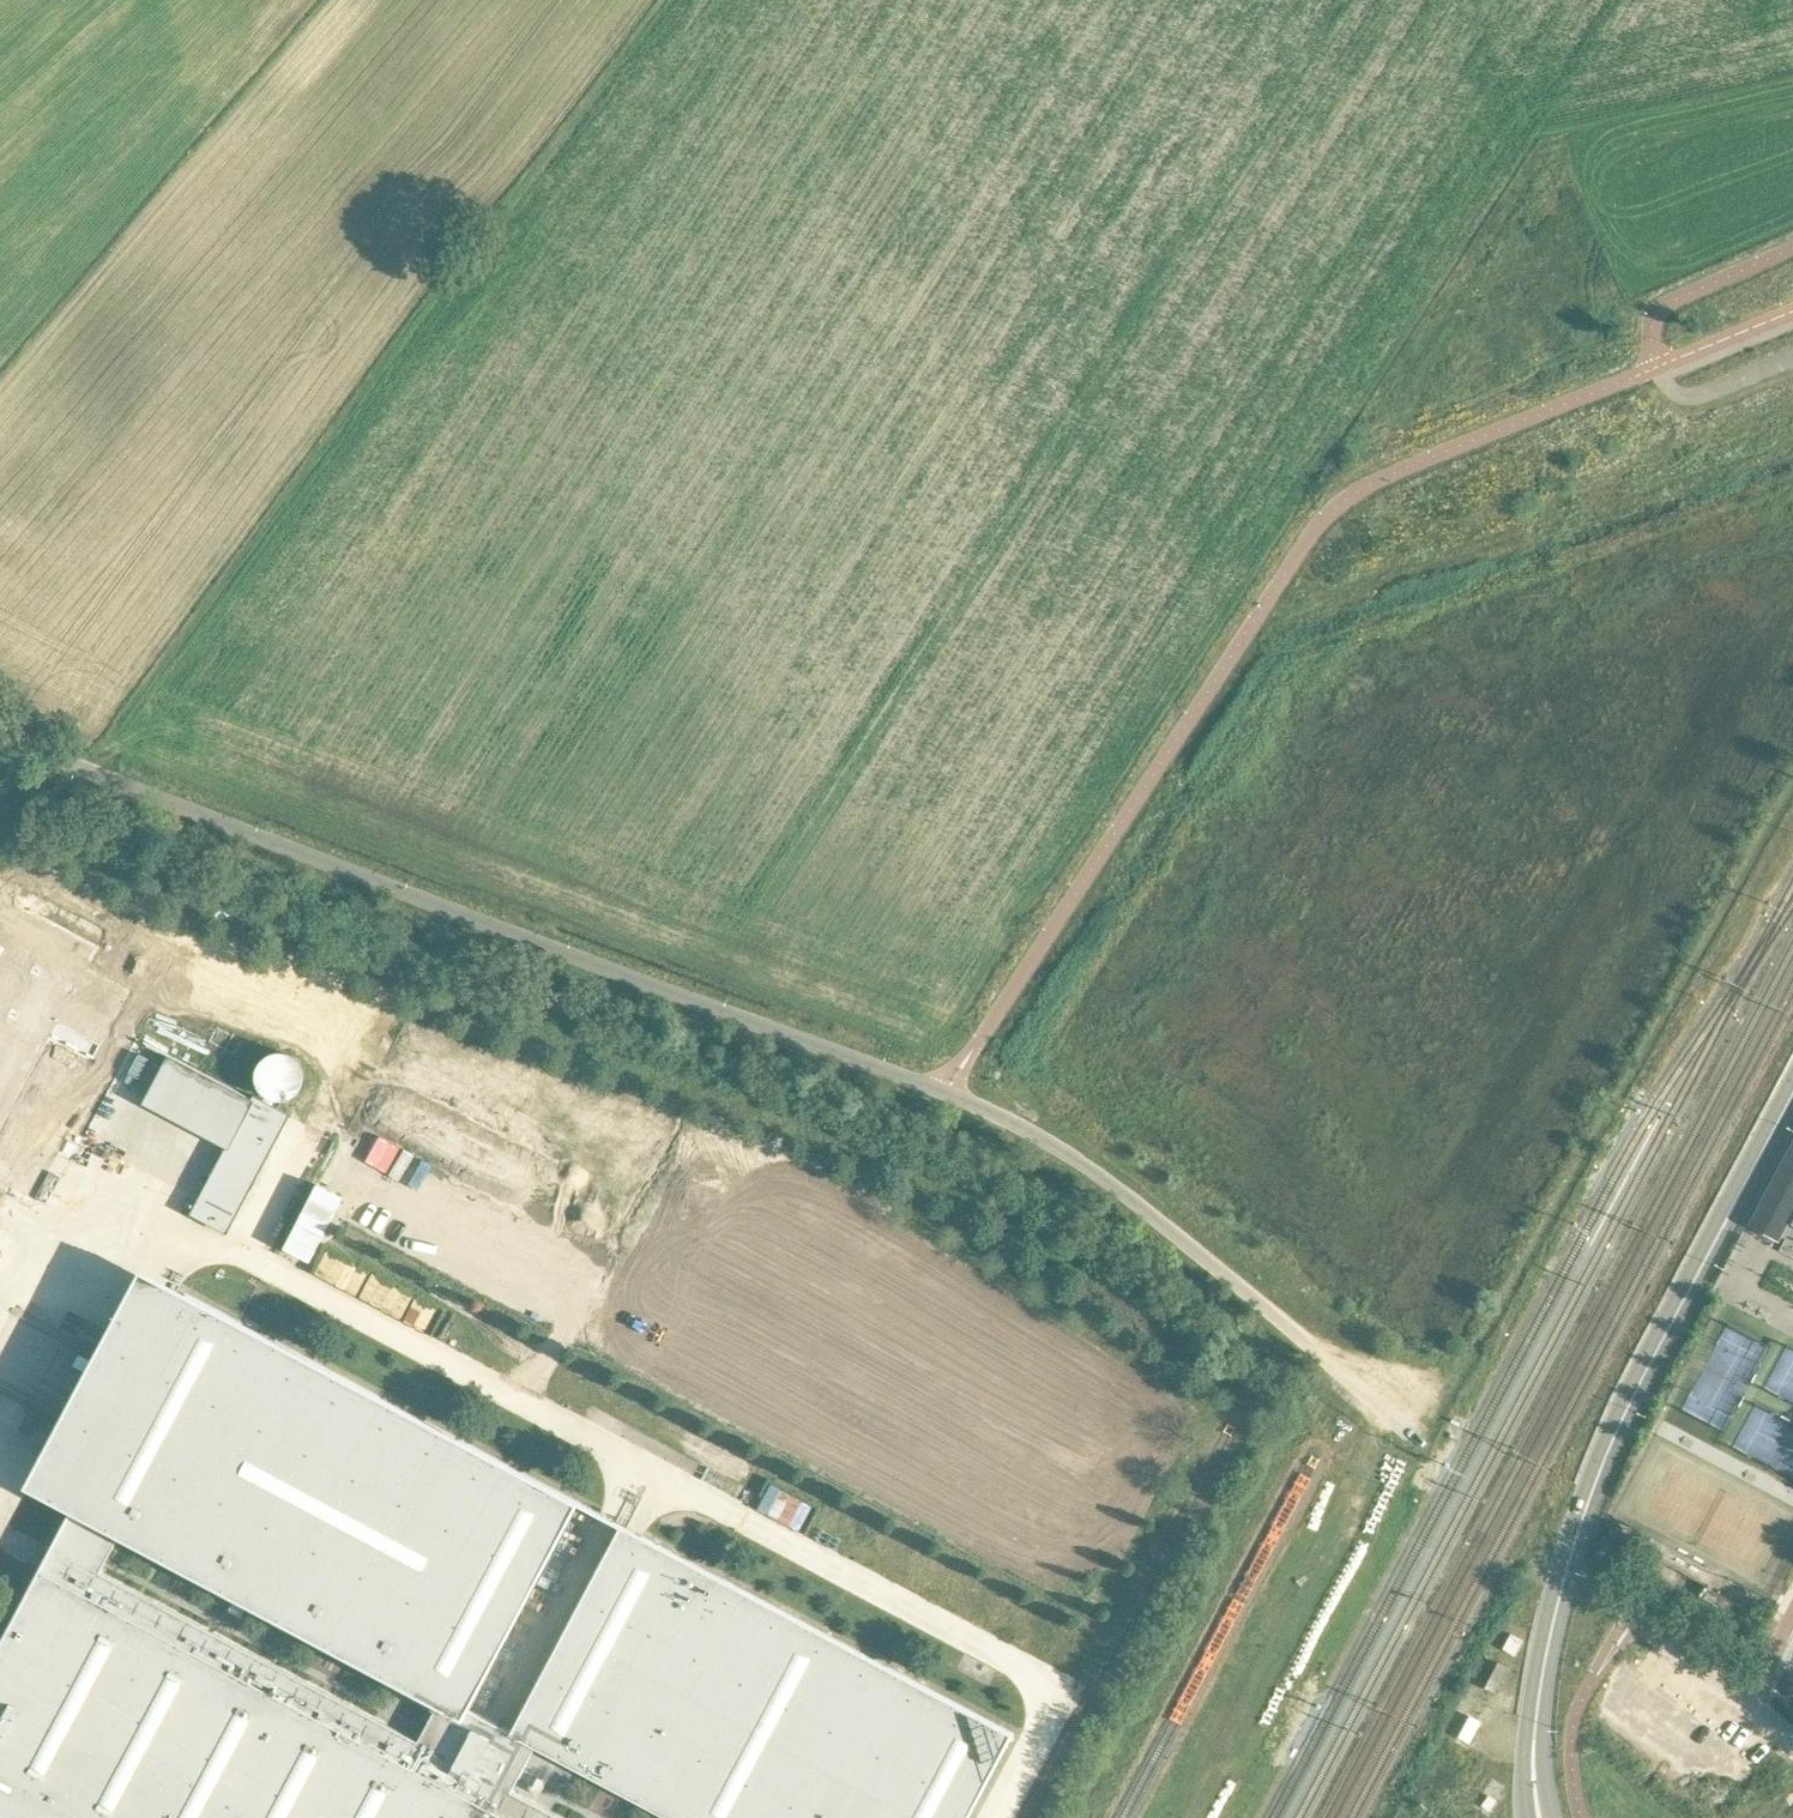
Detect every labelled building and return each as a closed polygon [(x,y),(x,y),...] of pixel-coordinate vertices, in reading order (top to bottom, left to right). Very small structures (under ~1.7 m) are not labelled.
[(51,1035),(94,1058),(130,991),(87,968),(99,947),(0,894),(0,1131),(51,1035)] [(252,1066),(278,1101),(309,1077),(283,1043),(252,1066)] [(237,1136),(203,1199),(206,1201),(199,1215),(227,1229),(287,1115),(290,1116),(291,1114),(254,1094),(252,1097),(260,1101),(240,1137),(237,1136)] [(1749,1224),(1769,1235),(1770,1234),(1782,1210),(1792,1216),(1792,1141),(1749,1224)] [(7,1817),(966,1817),(1011,1733),(186,1295),(0,1644),(0,1814),(7,1817)] [(800,1527),(813,1502),(771,1480),(759,1505),(800,1527)] [(1706,1586),(1694,1607),(1728,1625),(1739,1604),(1706,1586)] [(1515,1655),(1523,1639),(1510,1633),(1503,1648),(1515,1655)] [(1509,1667),(1498,1662),(1484,1687),(1495,1693),(1509,1667)] [(1614,1791),(1615,1808),(1616,1814),(1616,1817),(1617,1817),(1760,1817),(1688,1759),(1705,1738),(1658,1700),(1648,1713),(1639,1726),(1638,1726),(1628,1740),(1621,1756),(1616,1773),(1614,1791)] [(1470,1715),(1459,1736),(1469,1742),(1480,1721),(1470,1715)]
